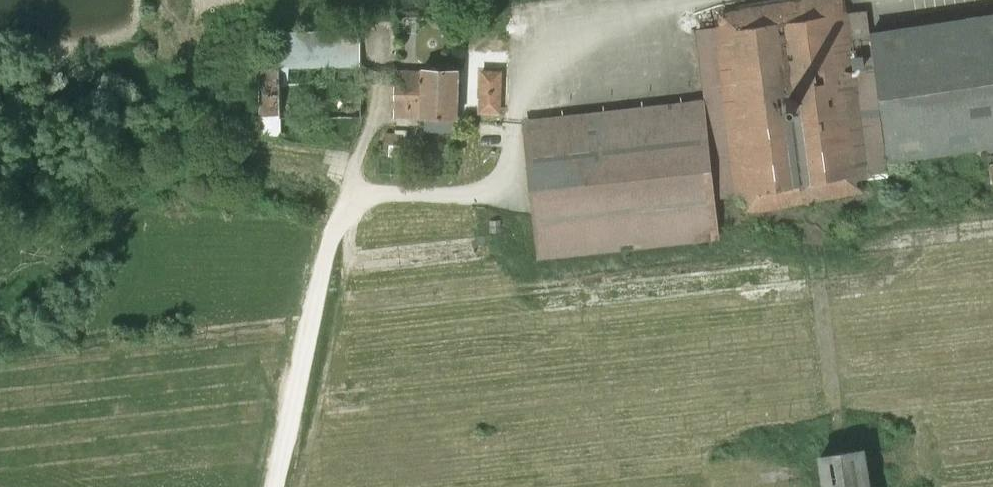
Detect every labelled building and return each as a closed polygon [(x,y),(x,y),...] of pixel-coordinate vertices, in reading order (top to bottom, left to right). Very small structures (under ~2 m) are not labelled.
[(703,99),(524,119),(525,124),(522,125),(537,260),(719,239),(715,199),(735,196),(739,218),(871,197),(868,179),(888,177),(886,163),(888,162),(992,147),(992,13),(870,31),(867,10),(847,13),(843,0),(758,0),(741,3),(713,11),(714,27),(695,30),(703,99)] [(280,32),(280,67),(361,66),(361,31),(280,32)] [(448,59),(452,56),(452,52),(449,49),(445,48),(441,51),(441,56),(444,59),(448,59)] [(425,117),(427,70),(422,70),(422,71),(395,70),(394,116),(419,116),(419,117),(425,117)] [(427,70),(425,117),(457,118),(458,71),(427,70)] [(482,71),(480,110),(499,110),(500,71),(482,71)] [(385,134),(385,144),(402,145),(402,135),(385,134)] [(500,220),(489,221),(489,230),(500,230),(500,220)] [(865,447),(816,455),(821,486),(871,486),(865,447)]
